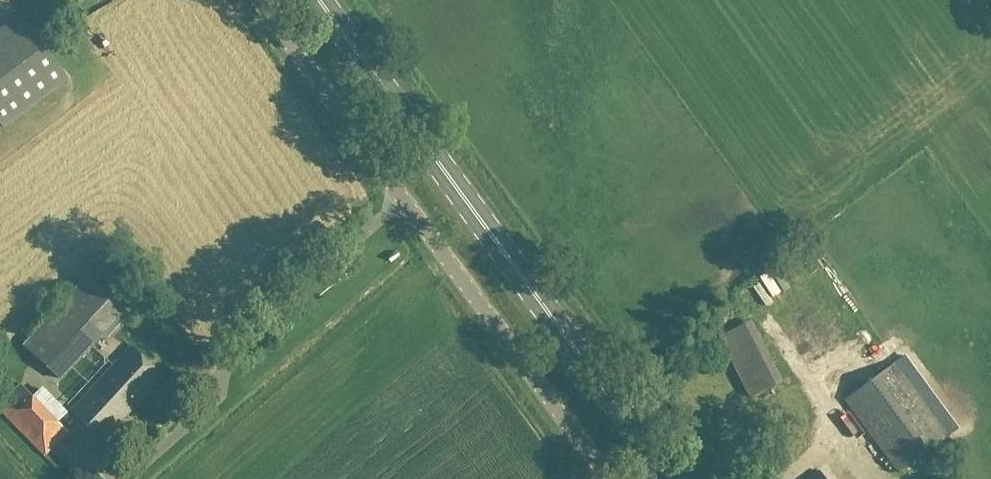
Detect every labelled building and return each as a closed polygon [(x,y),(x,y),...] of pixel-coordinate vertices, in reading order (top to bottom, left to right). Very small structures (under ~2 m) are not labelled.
[(43,49),(20,17),(0,31),(0,125),(3,129),(67,81),(43,49)] [(107,340),(129,315),(87,277),(22,347),(60,382),(103,336),(107,340)] [(748,399),(781,382),(750,321),(717,338),(748,399)] [(130,347),(83,398),(70,412),(102,442),(143,398),(142,397),(161,376),(130,347)] [(896,363),(843,401),(897,474),(948,435),(896,363)] [(20,385),(0,404),(0,413),(43,457),(68,434),(20,385)]
